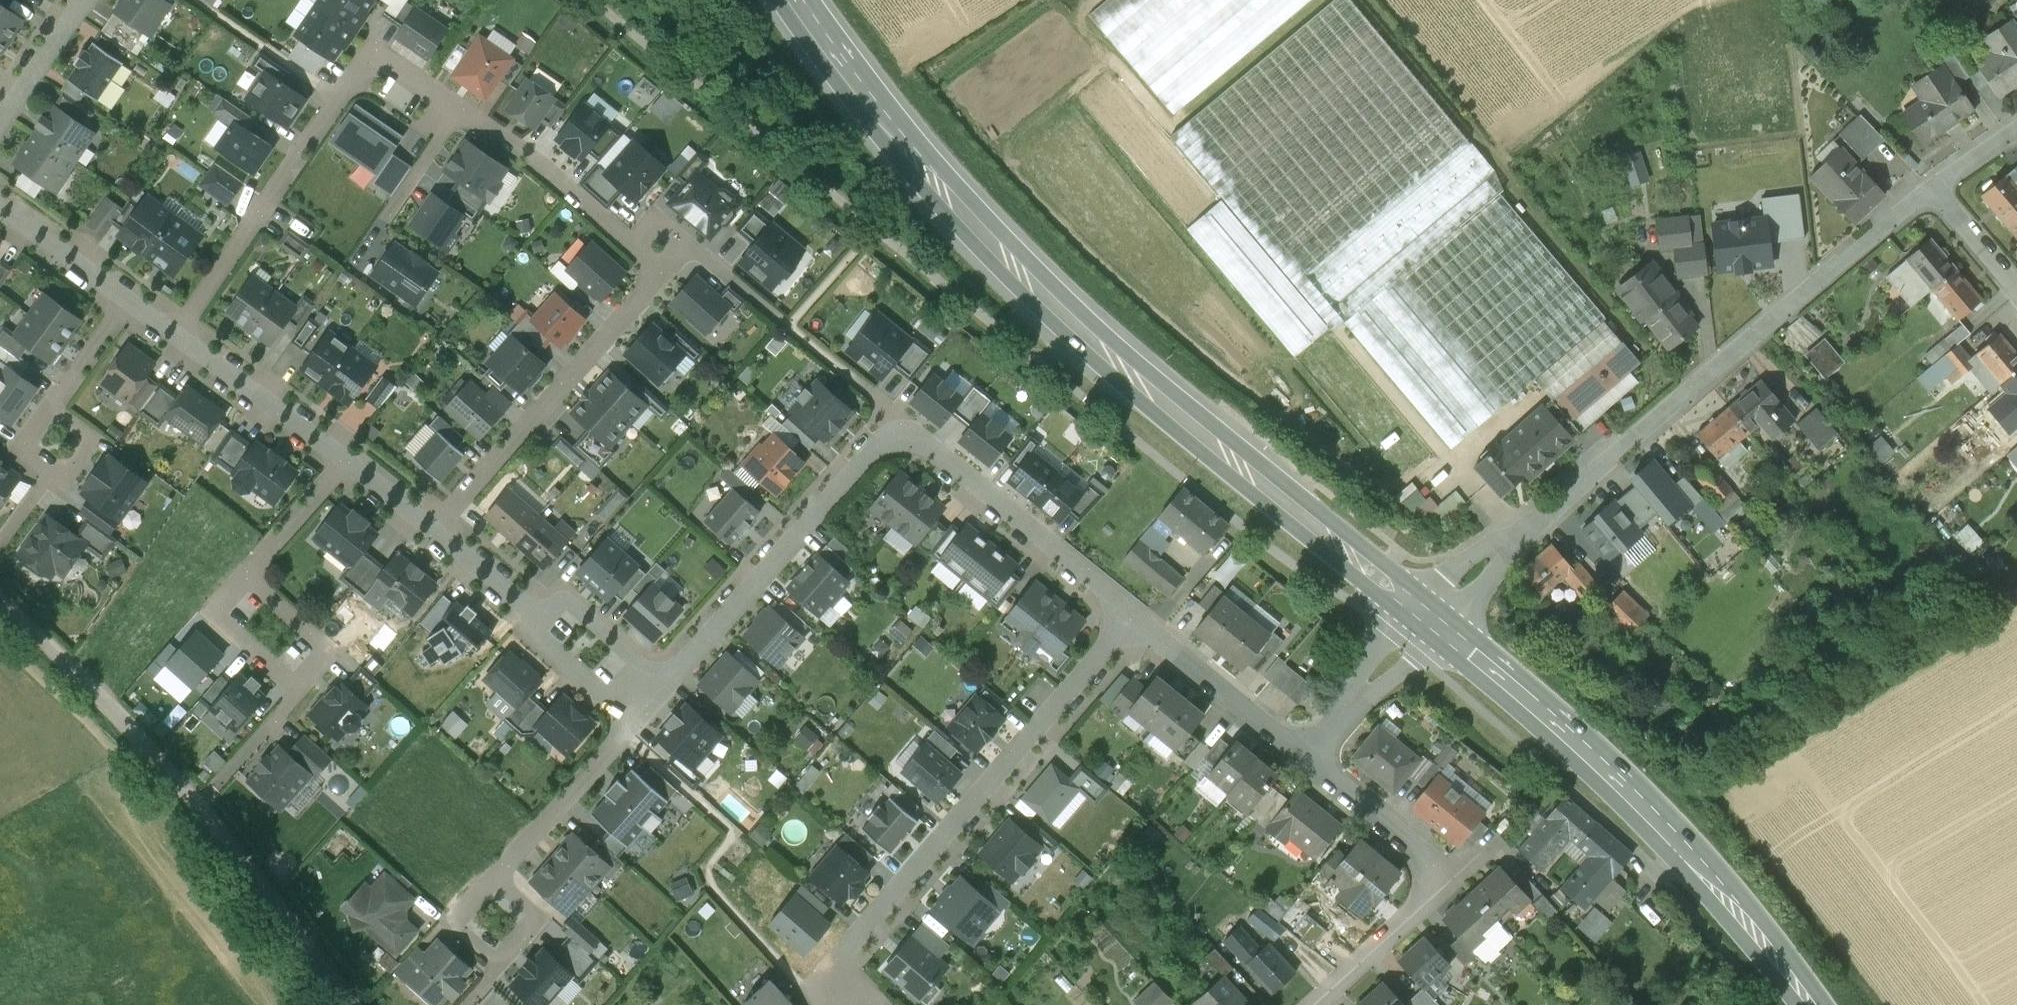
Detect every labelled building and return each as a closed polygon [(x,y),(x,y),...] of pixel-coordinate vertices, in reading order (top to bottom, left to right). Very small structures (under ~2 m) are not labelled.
[(163,0),(124,0),(115,12),(145,33),(149,35),(171,5),(163,0)] [(314,0),(300,0),(287,20),(296,26),(314,0)] [(318,5),(357,33),(364,22),(361,20),(374,1),(373,0),(321,0),(318,5)] [(384,16),(393,22),(405,5),(398,0),(394,0),(384,16)] [(1088,11),(1172,113),(1308,0),(1101,0),(1088,11)] [(1171,137),(1334,332),(1344,324),(1346,323),(1332,308),(1308,279),(1471,144),(1350,0),(1335,0),(1171,137)] [(405,5),(393,22),(403,29),(417,9),(407,3),(405,5)] [(9,43),(16,33),(15,31),(22,20),(0,5),(0,36),(9,43)] [(350,43),(357,33),(318,5),(297,36),(302,39),(311,46),(305,54),(321,65),(323,66),(328,58),(333,61),(347,41),(350,43)] [(448,31),(417,9),(403,29),(397,38),(428,60),(448,31)] [(145,33),(115,12),(102,32),(128,50),(132,52),(145,33)] [(565,12),(558,21),(572,31),(579,22),(565,12)] [(1984,40),(1994,55),(1977,66),(1997,97),(2016,83),(2016,30),(2013,23),(2012,22),(1984,40)] [(128,50),(102,32),(94,43),(120,61),(128,50)] [(0,36),(0,53),(1,52),(2,53),(9,43),(0,36)] [(526,37),(518,48),(528,55),(536,44),(526,37)] [(453,77),(486,100),(500,80),(513,60),(480,38),(453,77)] [(313,75),(321,65),(305,54),(311,46),(302,39),(289,58),(313,75)] [(93,44),(88,52),(85,50),(75,64),(78,67),(69,80),(68,80),(68,81),(98,102),(99,101),(98,100),(123,65),(124,64),(120,61),(94,43),(93,44)] [(1968,78),(1952,53),(1938,62),(1942,67),(1943,66),(1956,86),(1968,78)] [(267,72),(284,84),(290,74),(261,54),(252,67),(264,76),(267,72)] [(523,67),(513,60),(500,80),(509,87),(523,67)] [(1956,86),(1943,66),(1942,67),(1926,78),(1935,92),(1902,114),(1923,144),(1937,135),(1938,136),(1974,112),(1956,86)] [(1111,71),(1077,98),(1184,227),(1217,199),(1111,71)] [(247,101),(287,128),(307,100),(284,84),(267,72),(264,76),(247,101)] [(508,110),(535,129),(540,121),(554,100),(555,99),(528,81),(508,110)] [(94,114),(64,94),(56,106),(85,127),(94,114)] [(236,121),(247,129),(254,119),(223,99),(214,112),(233,125),(236,121)] [(554,100),(540,121),(551,129),(567,109),(554,100)] [(610,124),(586,105),(558,139),(566,145),(564,147),(575,156),(577,154),(583,159),(588,153),(610,124)] [(85,127),(56,106),(47,119),(43,117),(37,126),(40,128),(36,134),(76,161),(93,137),(92,131),(85,127)] [(401,139),(357,108),(333,142),(378,173),(391,153),(401,139)] [(1884,140),(1860,116),(1839,135),(1862,160),(1884,140)] [(216,150),(254,175),(273,147),(247,129),(236,121),(233,125),(216,150)] [(610,124),(588,153),(600,162),(624,135),(610,124)] [(76,161),(36,134),(15,165),(44,186),(54,192),(76,161)] [(467,142),(446,172),(459,181),(489,202),(490,203),(501,187),(497,184),(507,170),(467,142)] [(608,174),(607,175),(625,191),(636,200),(663,169),(635,143),(608,174)] [(1471,144),(1308,279),(1332,308),(1496,172),(1472,143),(1471,144)] [(1884,195),(1841,149),(1810,178),(1853,225),(1865,213),(1866,214),(1874,207),(1873,206),(1884,195)] [(1640,150),(1622,155),(1632,186),(1650,181),(1640,150)] [(391,153),(378,172),(381,174),(373,184),(392,197),(412,167),(394,155),(391,153)] [(698,154),(677,178),(686,186),(697,174),(698,174),(708,162),(698,154)] [(244,184),(215,163),(208,174),(236,194),(244,184)] [(608,174),(598,164),(580,185),(608,210),(625,191),(607,175),(608,174)] [(1982,196),(2008,226),(2016,219),(2016,173),(2014,170),(1982,196)] [(44,186),(25,172),(16,184),(36,198),(44,186)] [(1496,172),(1332,308),(1346,323),(1503,192),(1496,172)] [(236,194),(208,174),(200,185),(229,205),(236,194)] [(698,174),(697,174),(686,186),(671,204),(710,238),(722,224),(726,224),(734,215),(733,211),(736,207),(733,204),(732,198),(724,192),(719,193),(698,174)] [(778,213),(794,189),(773,175),(757,199),(778,213)] [(481,213),(489,202),(459,181),(451,193),(481,213)] [(1346,323),(1344,324),(1451,451),(1534,380),(1608,316),(1503,192),(1346,323)] [(481,213),(451,193),(444,202),(467,218),(474,223),(481,213)] [(1766,219),(1769,244),(1804,240),(1798,195),(1761,199),(1764,219),(1766,219)] [(434,196),(413,227),(442,247),(449,252),(459,237),(456,234),(467,218),(444,202),(434,196)] [(176,217),(148,197),(141,207),(123,231),(120,236),(147,256),(176,217)] [(124,209),(108,198),(87,227),(103,238),(114,224),(124,209)] [(141,207),(131,200),(124,209),(114,224),(123,231),(141,207)] [(754,209),(736,230),(755,246),(773,225),(754,209)] [(1687,217),(1691,246),(1702,245),(1699,216),(1687,217)] [(176,217),(147,256),(175,276),(190,255),(190,252),(201,236),(176,217)] [(1691,246),(1687,217),(1657,221),(1661,251),(1675,249),(1675,248),(1691,246)] [(1769,244),(1766,219),(1764,219),(1713,225),(1719,273),(1735,271),(1735,274),(1752,272),(1751,269),(1771,267),(1769,244)] [(2008,226),(2016,237),(2016,219),(2008,226)] [(755,246),(741,263),(773,290),(784,276),(788,279),(797,268),(793,265),(805,252),(773,225),(755,246)] [(311,247),(290,232),(281,245),(302,259),(311,247)] [(265,251),(271,240),(260,233),(253,245),(265,251)] [(1956,270),(1930,240),(1906,260),(1907,260),(1932,290),(1956,270)] [(625,275),(591,244),(568,269),(603,300),(625,275)] [(396,245),(374,276),(415,305),(437,273),(422,263),(421,257),(415,258),(396,245)] [(1675,248),(1675,249),(1678,277),(1706,274),(1703,245),(1702,245),(1691,246),(1675,248)] [(1907,260),(1888,276),(1913,306),(1932,290),(1907,260)] [(12,270),(1,262),(0,263),(0,287),(12,270)] [(1652,263),(1618,290),(1642,321),(1645,319),(1645,318),(1676,294),(1652,263)] [(1956,270),(1932,290),(1957,320),(1981,300),(1956,270)] [(719,298),(696,277),(673,303),(707,334),(729,309),(730,308),(719,298)] [(254,278),(228,313),(239,321),(238,322),(250,331),(276,294),(254,278)] [(728,287),(719,298),(730,308),(729,309),(735,314),(746,302),(728,287)] [(276,294),(250,331),(260,338),(261,336),(272,344),(288,322),(297,309),(276,294)] [(1676,294),(1645,318),(1645,319),(1669,350),(1697,328),(1683,310),(1686,307),(1676,294)] [(81,320),(46,295),(30,316),(67,343),(74,333),(73,331),(81,320)] [(585,320),(557,295),(535,318),(533,321),(552,339),(561,347),(585,320)] [(305,297),(297,309),(288,322),(299,330),(316,306),(305,297)] [(552,339),(533,321),(535,318),(528,312),(517,324),(544,348),(552,339)] [(939,345),(947,334),(918,313),(910,324),(939,345)] [(912,341),(878,314),(848,351),(882,379),(892,366),(912,341)] [(16,336),(15,337),(28,346),(50,362),(58,351),(60,353),(67,343),(30,316),(16,336)] [(1643,357),(1608,316),(1534,380),(1551,400),(1553,402),(1611,351),(1627,370),(1643,357)] [(321,326),(309,317),(292,342),(303,350),(321,326)] [(1292,322),(1292,332),(1280,331),(1279,342),(1306,342),(1307,322),(1292,322)] [(544,348),(517,324),(508,334),(513,338),(513,337),(536,357),(544,348)] [(1962,324),(1945,339),(1953,349),(1958,344),(1970,334),(1962,324)] [(653,325),(626,355),(659,384),(662,381),(666,382),(674,373),(673,369),(686,355),(686,354),(669,339),(653,325)] [(4,328),(0,334),(0,346),(18,359),(28,346),(15,337),(16,336),(4,328)] [(703,354),(677,330),(669,339),(686,354),(686,355),(695,363),(703,354)] [(354,350),(329,332),(301,369),(327,387),(354,350)] [(1969,359),(1974,366),(1971,368),(1983,381),(1992,374),(2001,384),(2016,371),(2016,355),(1999,334),(1971,358),(1969,359)] [(536,357),(513,337),(513,338),(498,355),(501,358),(492,367),(509,382),(521,392),(529,383),(530,384),(539,374),(538,373),(545,365),(536,357)] [(912,341),(892,366),(911,381),(933,353),(914,338),(912,341)] [(1825,340),(1805,357),(1825,380),(1845,363),(1825,340)] [(1971,358),(1958,344),(1953,349),(1918,378),(1929,391),(1946,376),(1953,383),(1971,368),(1974,366),(1969,359),(1971,358)] [(127,349),(104,380),(105,386),(127,403),(146,377),(153,368),(152,362),(133,348),(127,349)] [(354,350),(327,387),(349,404),(374,370),(363,362),(365,359),(354,350)] [(1553,402),(1553,403),(1579,434),(1579,433),(1637,382),(1627,370),(1611,351),(1553,402)] [(509,382),(492,367),(484,376),(502,391),(509,382)] [(2001,384),(2016,404),(2016,371),(2001,384)] [(636,396),(610,373),(594,391),(630,423),(645,406),(646,405),(636,396)] [(933,375),(912,402),(941,426),(952,413),(963,399),(953,391),(954,389),(945,382),(943,383),(933,375)] [(146,377),(127,403),(140,412),(159,386),(146,377)] [(398,388),(383,377),(366,399),(379,409),(398,388)] [(1742,396),(1728,407),(1729,408),(1750,432),(1750,433),(1760,425),(1769,436),(1781,426),(1784,430),(1795,421),(1782,405),(1761,380),(1747,391),(1746,390),(1741,395),(1742,396)] [(487,399),(471,385),(469,387),(463,381),(454,391),(460,397),(449,409),(480,437),(502,412),(487,399)] [(818,381),(809,392),(806,389),(797,399),(800,401),(791,411),(794,413),(820,437),(824,441),(833,431),(835,433),(844,423),(842,421),(851,411),(818,381)] [(140,412),(140,413),(160,428),(168,417),(167,416),(180,398),(161,384),(159,386),(140,412)] [(974,385),(963,399),(952,413),(961,421),(984,393),(974,385)] [(671,411),(644,387),(636,396),(646,405),(645,406),(662,421),(671,411)] [(180,398),(167,416),(168,417),(204,443),(225,416),(187,388),(180,398)] [(495,390),(487,399),(502,412),(509,403),(495,390)] [(630,423),(594,391),(573,415),(589,429),(609,447),(610,446),(630,423)] [(984,393),(961,421),(971,428),(982,414),(982,415),(994,400),(984,393)] [(1551,400),(1500,445),(1526,474),(1525,475),(1529,479),(1580,434),(1579,433),(1579,434),(1553,403),(1553,402),(1551,400)] [(1729,408),(1697,435),(1717,460),(1750,432),(1729,408)] [(1838,434),(1816,408),(1796,425),(1818,451),(1838,434)] [(820,437),(794,413),(783,425),(800,441),(810,449),(820,437)] [(971,428),(960,441),(990,465),(1012,438),(1002,430),(1003,428),(993,421),(992,423),(982,415),(982,414),(971,428)] [(466,440),(439,416),(430,426),(438,433),(439,432),(458,449),(466,440)] [(773,416),(765,426),(770,431),(779,430),(783,425),(773,416)] [(800,441),(783,425),(779,430),(770,431),(775,435),(792,450),(800,441)] [(609,447),(589,429),(573,447),(600,471),(617,452),(610,446),(609,447)] [(231,432),(213,458),(236,474),(254,449),(231,432)] [(458,449),(439,432),(438,433),(415,459),(440,482),(465,455),(458,449)] [(792,450),(775,435),(764,447),(762,445),(752,456),(757,461),(749,470),(761,481),(776,495),(804,463),(793,453),(794,452),(792,450)] [(1882,436),(1873,443),(1884,457),(1893,450),(1882,436)] [(1033,453),(1033,454),(1041,444),(1031,437),(1008,464),(1018,472),(1033,453)] [(1065,464),(1041,444),(1033,454),(1058,473),(1065,464)] [(254,449),(236,474),(239,477),(235,481),(237,488),(243,492),(249,491),(253,487),(274,503),(296,474),(283,464),(284,461),(272,453),(271,455),(257,445),(254,449)] [(1500,445),(1476,466),(1502,496),(1525,475),(1526,474),(1500,445)] [(2007,455),(2016,466),(2016,447),(2007,455)] [(1035,501),(1058,473),(1033,454),(1033,453),(1018,472),(1010,481),(1035,501)] [(150,484),(110,454),(82,492),(92,500),(122,522),(150,484)] [(1674,486),(1653,462),(1630,481),(1635,487),(1658,515),(1666,524),(1689,504),(1674,486)] [(1732,491),(1709,465),(1695,477),(1718,503),(1732,491)] [(0,466),(0,506),(2,503),(6,502),(11,496),(11,491),(19,480),(18,475),(12,471),(8,471),(0,466)] [(749,470),(744,466),(736,475),(753,490),(761,481),(749,470)] [(736,475),(728,468),(720,477),(733,489),(734,489),(747,501),(755,492),(753,490),(736,475)] [(900,472),(871,508),(893,526),(922,490),(900,472)] [(1058,473),(1035,501),(1060,522),(1068,512),(1083,494),(1082,493),(1058,473)] [(1684,477),(1674,486),(1689,504),(1688,505),(1692,510),(1704,500),(1684,477)] [(1089,483),(1082,493),(1083,494),(1068,512),(1080,522),(1103,494),(1089,483)] [(1635,487),(1616,503),(1639,531),(1658,515),(1635,487)] [(1229,525),(1184,488),(1159,518),(1171,528),(1204,555),(1229,525)] [(607,523),(626,496),(616,489),(597,516),(607,523)] [(733,489),(704,521),(731,545),(742,534),(742,535),(751,525),(750,524),(761,512),(747,501),(734,489),(733,489)] [(922,490),(893,526),(916,544),(945,508),(922,490)] [(508,492),(487,515),(517,541),(538,518),(508,492)] [(1424,519),(1433,531),(1464,506),(1454,495),(1438,508),(1424,519)] [(1424,519),(1438,508),(1430,498),(1414,511),(1422,521),(1424,519)] [(112,536),(122,522),(92,500),(82,513),(112,536)] [(1623,552),(1643,536),(1639,531),(1616,503),(1614,501),(1594,518),(1596,520),(1622,551),(1623,552)] [(352,516),(341,507),(316,538),(317,539),(318,542),(324,548),(328,547),(351,566),(352,567),(364,551),(377,535),(365,526),(368,523),(355,513),(352,516)] [(76,537),(48,517),(21,554),(51,576),(56,569),(64,575),(86,546),(87,545),(76,537)] [(567,544),(538,518),(517,541),(546,567),(567,544)] [(1139,542),(1151,552),(1171,528),(1159,518),(1139,542)] [(118,541),(89,519),(76,537),(87,545),(86,546),(104,560),(118,541)] [(1583,531),(1608,562),(1622,551),(1596,520),(1583,531)] [(938,523),(920,545),(930,552),(947,530),(938,523)] [(930,552),(929,553),(940,561),(943,558),(942,557),(962,532),(952,525),(947,530),(930,552)] [(962,532),(942,557),(943,558),(967,577),(992,546),(967,526),(962,532)] [(834,537),(827,546),(845,562),(852,553),(834,537)] [(608,541),(579,574),(608,600),(614,593),(638,567),(608,541)] [(1151,552),(1139,542),(1124,560),(1169,597),(1184,580),(1151,552)] [(1552,545),(1522,571),(1542,595),(1564,577),(1573,570),(1552,545)] [(845,562),(827,546),(819,555),(846,578),(854,570),(845,562)] [(992,546),(967,577),(991,597),(992,598),(1012,573),(1017,566),(992,546)] [(364,551),(352,567),(351,566),(341,579),(354,589),(377,561),(364,551)] [(819,555),(788,589),(819,617),(829,605),(832,607),(842,596),(839,594),(850,582),(846,578),(819,555)] [(412,567),(398,556),(387,570),(376,584),(413,614),(436,586),(422,575),(423,573),(413,565),(412,567)] [(940,561),(988,600),(991,597),(967,577),(943,558),(940,561)] [(377,561),(354,589),(365,598),(376,584),(387,570),(377,561)] [(646,575),(633,590),(642,598),(653,585),(666,571),(657,563),(647,575),(646,575)] [(638,567),(614,593),(623,601),(633,590),(646,575),(638,567)] [(1596,586),(1583,571),(1578,576),(1573,570),(1564,577),(1582,598),(1596,586)] [(1012,573),(992,598),(991,597),(988,600),(999,609),(1022,581),(1012,573)] [(1036,582),(1001,625),(1017,638),(1014,642),(1031,656),(1034,652),(1050,665),(1064,648),(1085,621),(1036,582)] [(682,611),(653,585),(642,598),(626,616),(654,641),(682,611)] [(1215,585),(1199,605),(1210,613),(1223,597),(1224,598),(1226,595),(1215,585)] [(1647,617),(1622,592),(1604,610),(1629,636),(1647,617)] [(444,596),(421,623),(431,632),(443,617),(454,604),(444,596)] [(1224,598),(1223,597),(1210,613),(1195,631),(1219,650),(1247,616),(1224,598)] [(436,634),(428,639),(433,647),(422,654),(430,665),(440,658),(446,665),(453,660),(454,660),(463,653),(462,652),(474,643),(480,648),(487,639),(493,632),(490,629),(475,617),(478,614),(468,605),(466,609),(460,604),(457,601),(454,604),(443,617),(452,624),(447,630),(445,627),(436,634)] [(809,626),(782,602),(774,611),(801,635),(809,626)] [(771,608),(745,637),(778,666),(804,638),(801,635),(774,611),(771,608)] [(1270,635),(1247,616),(1219,650),(1243,670),(1247,664),(1257,652),(1271,636),(1270,635)] [(901,619),(890,630),(900,641),(911,630),(901,619)] [(161,661),(194,691),(229,653),(196,623),(161,661)] [(1271,636),(1257,652),(1268,661),(1284,641),(1272,632),(1270,635),(1271,636)] [(1064,648),(1050,665),(1048,668),(1058,676),(1073,656),(1064,648)] [(764,672),(739,650),(731,659),(756,681),(764,672)] [(1257,652),(1247,664),(1258,673),(1268,661),(1257,652)] [(509,653),(486,679),(517,707),(518,708),(530,695),(541,682),(509,653)] [(728,656),(703,685),(731,710),(757,682),(756,681),(731,659),(728,656)] [(1286,664),(1271,683),(1280,690),(1295,672),(1286,664)] [(362,667),(345,686),(363,702),(380,683),(362,667)] [(1295,672),(1280,690),(1289,698),(1304,679),(1295,672)] [(224,673),(200,700),(210,709),(211,709),(234,682),(224,673)] [(249,681),(241,675),(234,682),(211,709),(237,731),(267,697),(258,689),(262,685),(253,677),(249,681)] [(1147,689),(1129,711),(1130,712),(1153,731),(1181,696),(1157,677),(1147,689)] [(1133,679),(1110,707),(1125,719),(1130,712),(1129,711),(1147,689),(1133,679)] [(1304,679),(1289,698),(1298,705),(1314,687),(1304,679)] [(340,682),(322,703),(323,704),(313,716),(335,735),(341,728),(347,728),(349,729),(349,730),(355,729),(355,730),(360,724),(360,718),(358,717),(367,706),(363,702),(345,686),(340,682)] [(1012,709),(986,686),(978,696),(1004,719),(1012,709)] [(530,695),(518,708),(517,707),(505,721),(515,730),(516,729),(540,702),(539,702),(538,703),(530,695)] [(978,696),(950,728),(976,751),(985,740),(987,741),(996,731),(994,730),(1004,719),(978,696)] [(1181,696),(1153,731),(1176,749),(1176,750),(1190,734),(1204,715),(1181,696)] [(550,712),(537,726),(540,730),(553,741),(559,741),(571,751),(595,725),(563,697),(550,712)] [(540,702),(516,729),(524,736),(524,737),(535,736),(540,730),(537,726),(550,712),(540,702)] [(676,755),(692,769),(693,768),(708,752),(704,748),(718,733),(688,706),(677,717),(675,716),(667,725),(669,727),(658,739),(676,755)] [(453,710),(441,726),(458,737),(469,721),(453,710)] [(1379,727),(1353,760),(1393,793),(1420,760),(1379,727)] [(957,751),(935,731),(924,743),(926,745),(927,744),(947,762),(957,751)] [(1190,734),(1176,750),(1176,749),(1174,752),(1185,762),(1201,742),(1190,734)] [(333,759),(306,735),(289,754),(312,775),(311,776),(315,779),(332,760),(333,759)] [(1221,739),(1204,759),(1215,768),(1231,748),(1221,739)] [(1215,768),(1209,774),(1230,791),(1257,758),(1236,741),(1231,748),(1215,768)] [(926,745),(903,772),(937,802),(961,774),(947,762),(927,744),(926,745)] [(280,749),(270,759),(268,757),(267,758),(259,767),(259,766),(258,768),(261,770),(251,781),(250,782),(281,809),(282,808),(311,776),(312,775),(289,754),(281,747),(280,748),(280,749)] [(692,769),(676,755),(667,765),(694,789),(704,778),(693,768),(692,769)] [(1230,791),(1226,796),(1248,813),(1262,796),(1279,776),(1257,758),(1230,791)] [(1433,763),(1417,782),(1427,790),(1438,776),(1439,777),(1443,771),(1433,763)] [(678,791),(651,767),(642,777),(669,801),(678,791)] [(1051,767),(1023,799),(1048,821),(1076,789),(1051,767)] [(621,783),(618,780),(605,794),(608,797),(592,816),(609,832),(627,848),(644,829),(650,834),(662,819),(657,814),(669,801),(642,777),(633,769),(621,783)] [(1427,790),(1412,808),(1458,846),(1464,839),(1479,821),(1484,814),(1439,777),(1438,776),(1427,790)] [(892,784),(884,792),(890,798),(893,800),(901,791),(892,784)] [(919,807),(901,791),(893,800),(912,816),(919,807)] [(1341,827),(1297,791),(1289,801),(1267,829),(1285,843),(1290,837),(1315,858),(1341,827)] [(1271,804),(1257,821),(1267,829),(1289,801),(1280,793),(1271,804)] [(1262,796),(1248,813),(1257,821),(1271,804),(1262,796)] [(1632,855),(1566,797),(1519,851),(1542,871),(1570,840),(1590,857),(1562,888),(1585,908),(1632,855)] [(890,799),(882,808),(880,807),(880,806),(879,805),(868,818),(869,819),(870,819),(872,820),(864,829),(863,829),(862,830),(890,854),(891,853),(917,823),(918,822),(912,816),(893,800),(890,798),(889,799),(890,799)] [(1011,821),(981,856),(1012,882),(1022,872),(1024,874),(1035,861),(1032,859),(1042,848),(1023,832),(1011,821)] [(1479,821),(1464,839),(1473,846),(1488,828),(1479,821)] [(1031,822),(1023,832),(1051,855),(1059,846),(1031,822)] [(609,832),(600,842),(618,858),(627,848),(609,832)] [(874,857),(847,834),(836,846),(837,847),(838,847),(864,869),(874,857)] [(590,849),(574,835),(572,838),(568,838),(563,844),(563,847),(553,859),(589,891),(603,875),(610,867),(590,849)] [(600,842),(598,840),(590,849),(610,867),(603,875),(610,881),(625,864),(618,858),(600,842)] [(1381,857),(1370,847),(1368,849),(1359,842),(1345,859),(1329,880),(1330,880),(1326,884),(1329,886),(1333,880),(1344,889),(1338,897),(1361,916),(1378,895),(1381,898),(1386,891),(1399,875),(1380,859),(1381,857)] [(837,847),(812,877),(842,903),(849,894),(851,896),(856,896),(863,888),(862,883),(861,881),(868,873),(864,869),(838,847),(837,847)] [(1336,851),(1319,872),(1329,880),(1345,859),(1336,851)] [(567,915),(589,891),(553,859),(542,872),(537,872),(534,876),(534,880),(531,883),(567,915)] [(1501,870),(1473,895),(1501,925),(1528,900),(1528,899),(1516,886),(1501,870)] [(386,876),(372,891),(365,886),(351,902),(357,908),(350,915),(351,917),(352,917),(355,929),(366,926),(396,953),(416,931),(404,921),(404,910),(413,900),(386,876)] [(1558,911),(1526,877),(1516,886),(1528,899),(1528,900),(1547,921),(1558,911)] [(933,912),(966,940),(968,937),(975,942),(987,929),(980,923),(994,907),(995,907),(977,892),(962,879),(933,912)] [(688,881),(672,889),(678,901),(694,893),(688,881)] [(986,881),(977,892),(995,907),(994,907),(1000,913),(1010,902),(986,881)] [(803,885),(796,894),(822,917),(829,908),(803,885)] [(796,894),(769,925),(805,956),(832,925),(822,917),(796,894)] [(1473,895),(1446,921),(1460,937),(1473,950),(1474,950),(1501,925),(1473,895)] [(1327,931),(1299,908),(1284,927),(1312,950),(1327,931)] [(1611,923),(1597,910),(1585,922),(1599,936),(1611,923)] [(563,930),(589,953),(598,943),(573,919),(563,930)] [(914,938),(939,960),(950,947),(925,925),(914,938)] [(1501,925),(1474,950),(1478,955),(1483,960),(1487,960),(1488,960),(1508,941),(1512,937),(1501,925)] [(1261,951),(1240,928),(1225,941),(1246,964),(1261,951)] [(570,937),(551,959),(579,983),(598,961),(589,953),(570,937)] [(1460,937),(1450,946),(1468,965),(1478,955),(1474,950),(1473,950),(1460,937)] [(920,1001),(948,968),(939,960),(914,938),(885,971),(920,1001)] [(1426,938),(1399,963),(1423,989),(1424,989),(1450,964),(1426,938)] [(428,955),(407,978),(437,1004),(449,992),(454,997),(464,986),(459,981),(469,969),(439,943),(428,955)] [(1246,964),(1246,965),(1273,994),(1296,973),(1269,944),(1246,964)] [(419,947),(395,973),(404,982),(407,978),(428,955),(419,947)] [(1233,969),(1215,949),(1206,957),(1224,977),(1233,969)] [(535,1004),(546,1004),(571,977),(551,959),(542,950),(511,984),(535,1004)] [(1194,1004),(1250,1004),(1224,977),(1194,1004)] [(770,980),(744,1004),(745,1004),(793,1004),(770,980)] [(1156,983),(1145,993),(1157,1004),(1169,1004),(1173,1001),(1156,983)] [(1362,1004),(1405,1004),(1385,983),(1362,1004)] [(1424,989),(1423,989),(1414,997),(1422,1004),(1439,1004),(1424,989)] [(1145,993),(1135,1003),(1138,1004),(1157,1004),(1145,993)]
